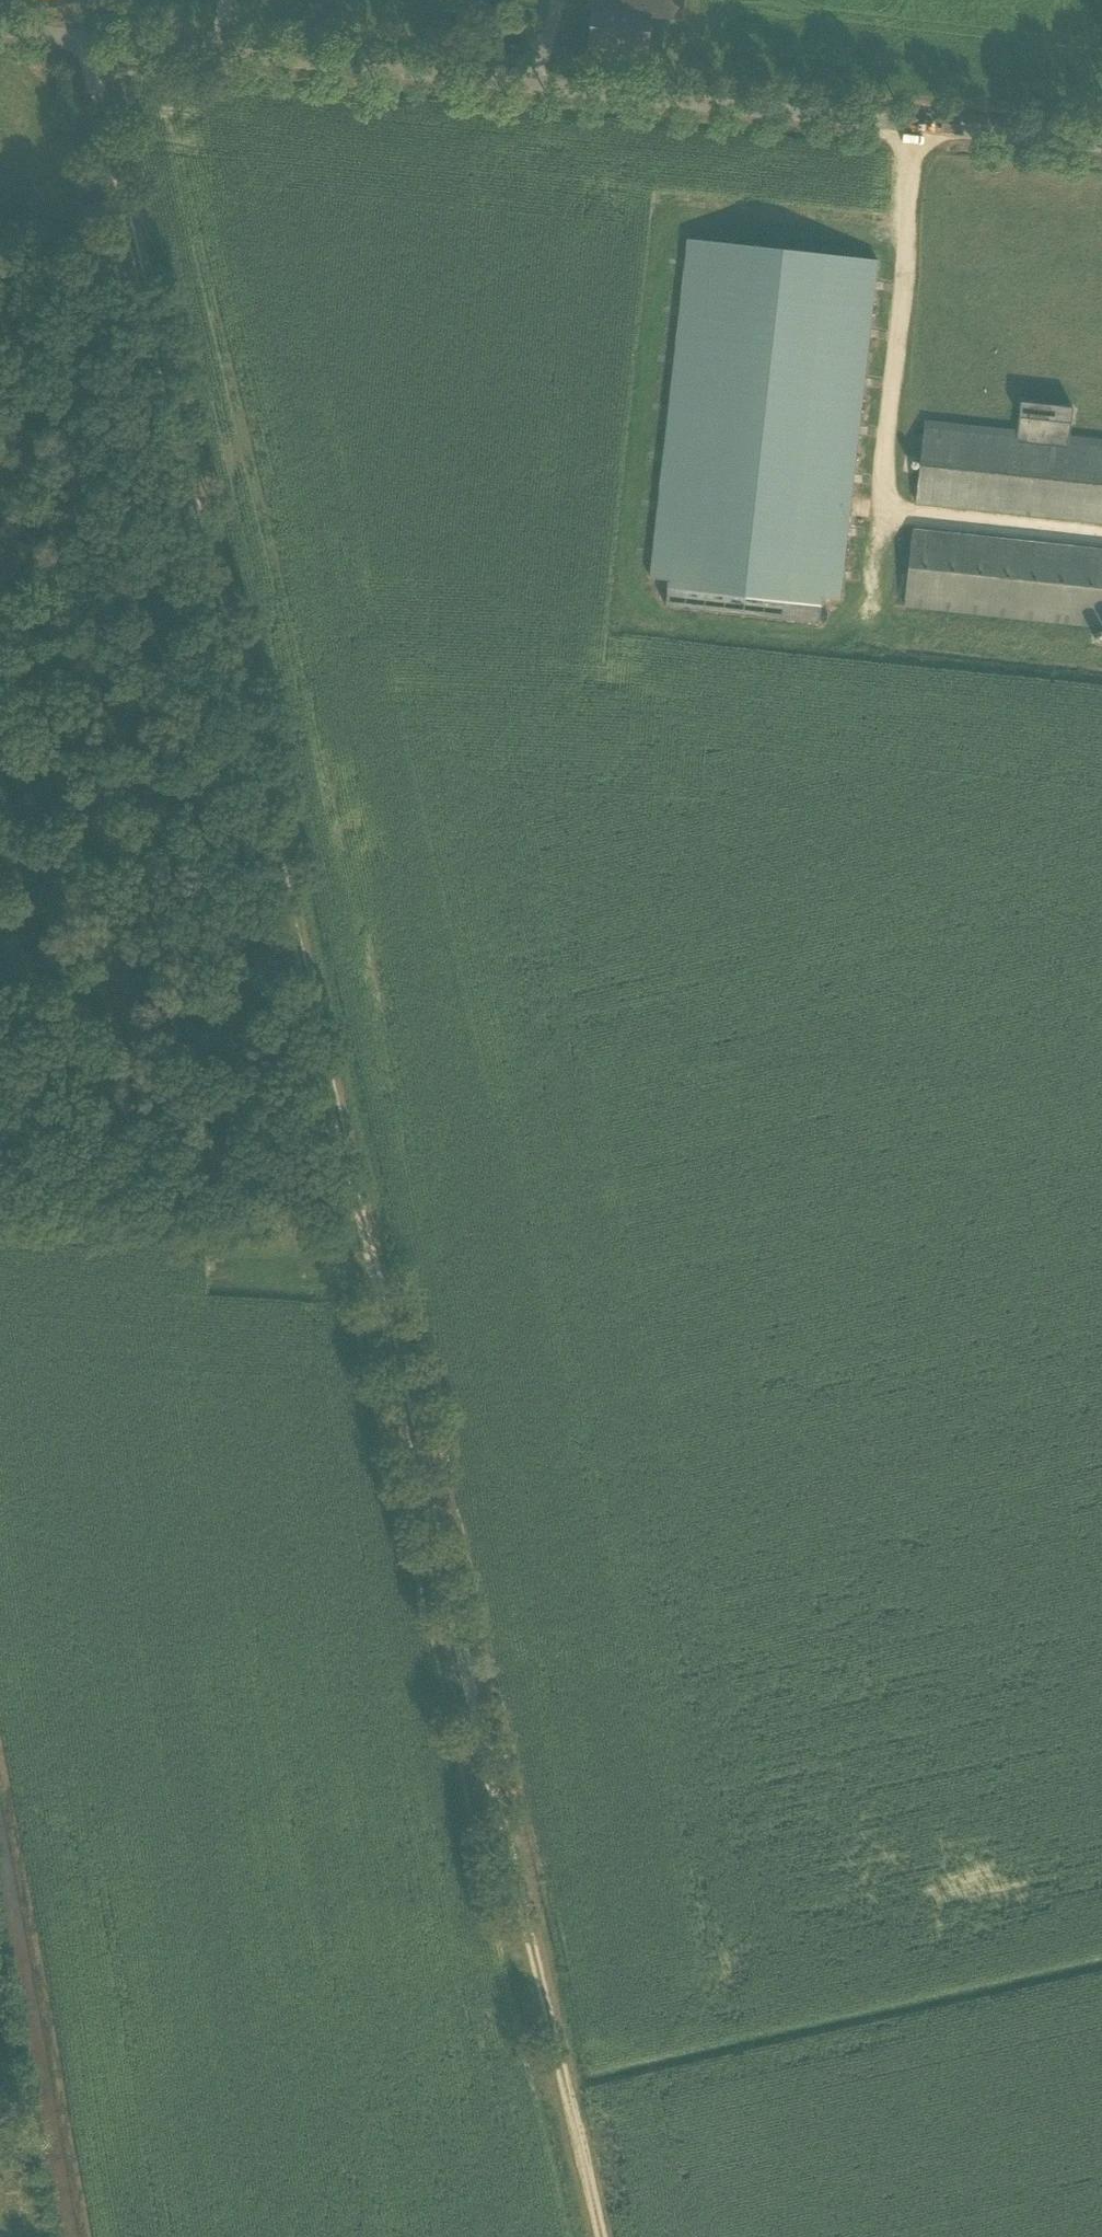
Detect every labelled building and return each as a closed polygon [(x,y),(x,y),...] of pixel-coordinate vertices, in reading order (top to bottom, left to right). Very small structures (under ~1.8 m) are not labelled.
[(595,10),(591,46),(647,52),(651,12),(627,10),(628,0),(593,0),(592,9),(595,10)] [(682,0),(654,0),(653,8),(664,9),(664,11),(681,13),(682,0)] [(688,240),(651,579),(840,600),(878,261),(688,240)] [(1070,444),(1073,408),(1021,402),(1017,438),(925,428),(917,504),(1101,524),(1101,447),(1070,444)] [(914,530),(906,607),(1101,628),(1101,551),(914,530)]
